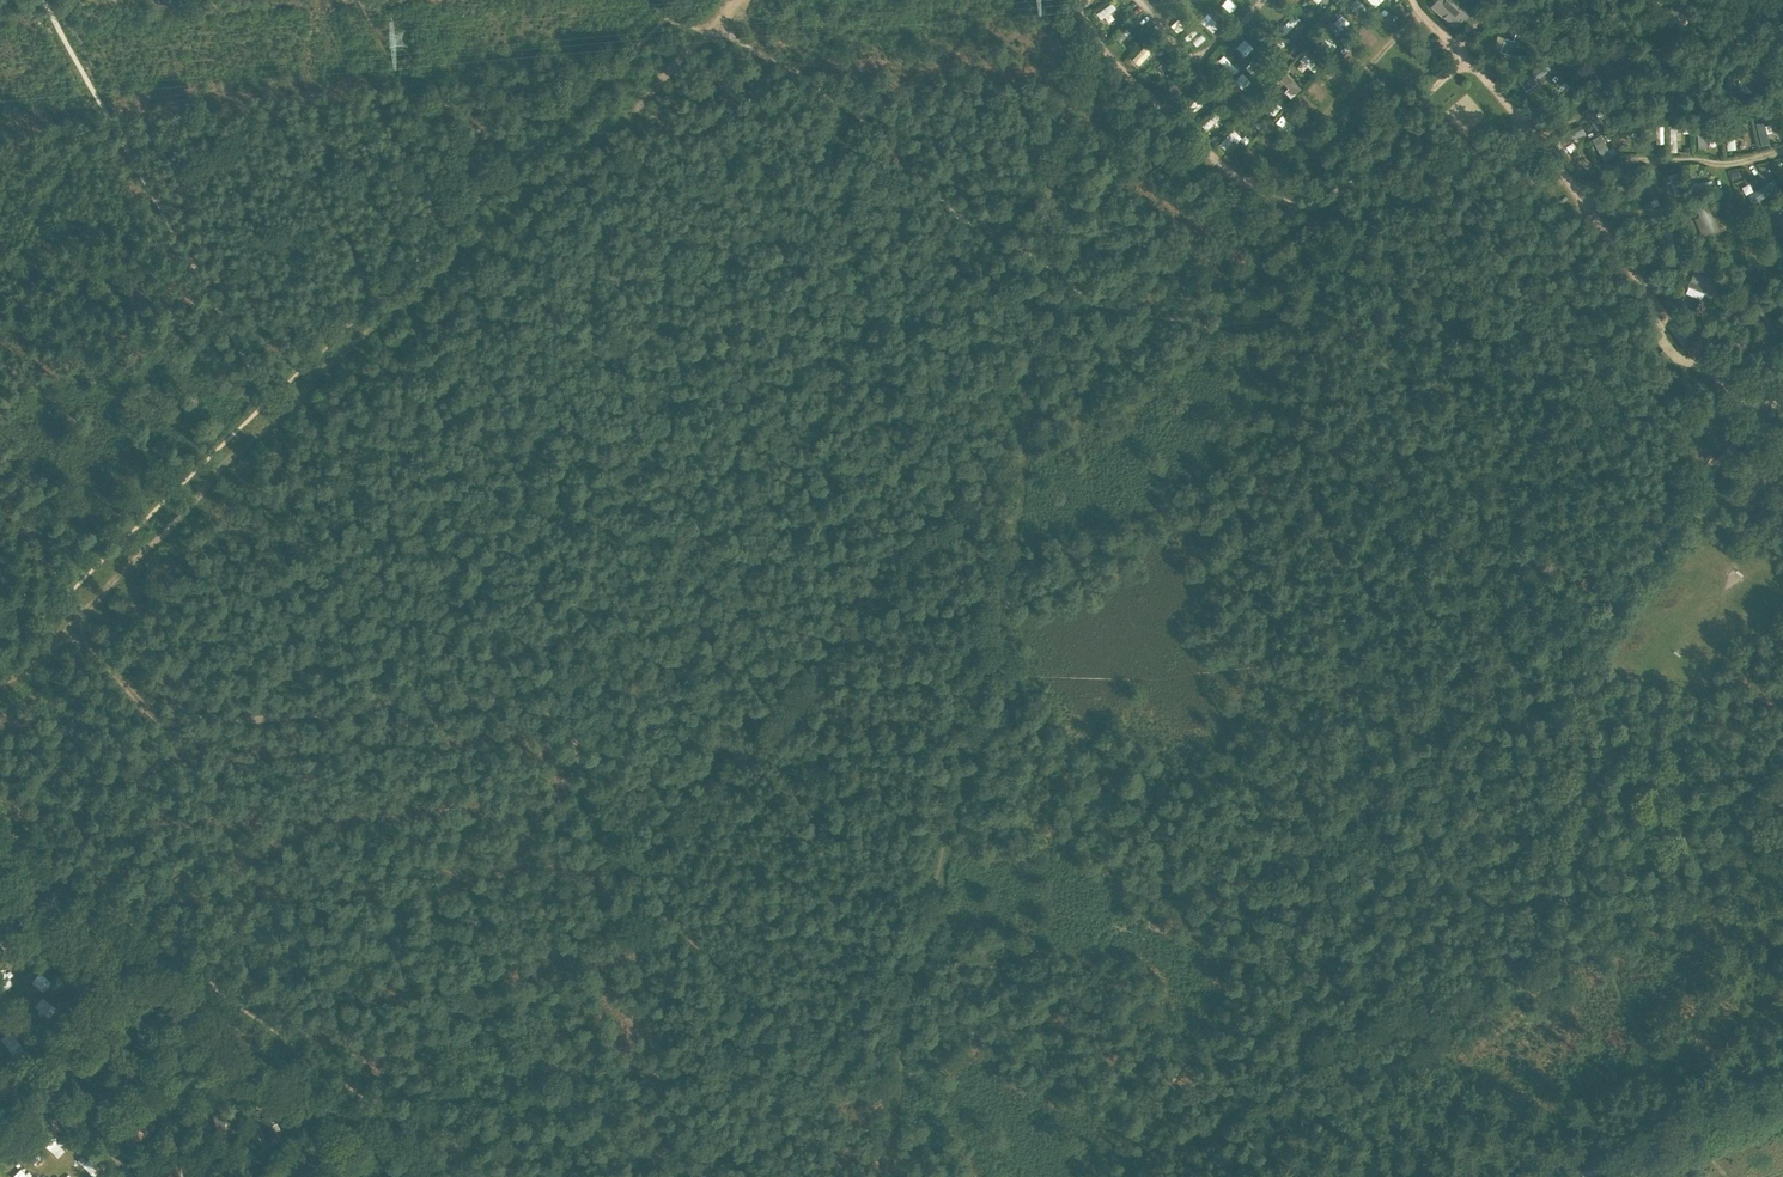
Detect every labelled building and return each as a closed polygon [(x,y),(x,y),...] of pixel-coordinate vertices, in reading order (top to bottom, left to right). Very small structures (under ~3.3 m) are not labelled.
[(1447,0),(1438,0),(1432,7),(1456,28),(1466,17),(1447,0)] [(1574,13),(1572,0),(1557,0),(1561,22),(1569,21),(1568,13),(1574,13)] [(1668,11),(1677,19),(1683,13),(1690,19),(1701,7),(1694,0),(1692,0),(1688,4),(1683,0),(1678,0),(1668,11)] [(1762,2),(1747,4),(1750,24),(1764,22),(1762,2)] [(1112,3),(1097,13),(1101,19),(1116,9),(1112,3)] [(1295,14),(1281,29),(1286,34),(1300,19),(1295,14)] [(1129,26),(1117,38),(1121,42),(1133,30),(1129,26)] [(1520,47),(1524,35),(1516,32),(1513,41),(1505,39),(1498,37),(1494,49),(1501,52),(1513,56),(1517,46),(1520,47)] [(1152,39),(1134,59),(1140,65),(1159,45),(1152,39)] [(1169,55),(1157,68),(1163,73),(1175,60),(1169,55)] [(1305,55),(1300,61),(1315,73),(1319,67),(1305,55)] [(1224,56),(1219,61),(1234,75),(1239,70),(1224,56)] [(1545,62),(1524,78),(1530,85),(1551,69),(1545,62)] [(1287,73),(1281,79),(1296,95),(1302,89),(1302,88),(1287,73)] [(1755,73),(1748,73),(1746,91),(1764,93),(1765,74),(1755,73)] [(1182,76),(1169,90),(1174,94),(1187,81),(1182,76)] [(1205,92),(1187,109),(1192,114),(1210,97),(1205,92)] [(1590,106),(1583,112),(1597,130),(1605,124),(1590,106)] [(1220,109),(1203,126),(1208,131),(1224,114),(1220,109)] [(1250,111),(1245,116),(1260,130),(1265,125),(1250,111)] [(1764,121),(1755,123),(1761,146),(1770,144),(1764,121)] [(1698,122),(1697,122),(1699,148),(1707,148),(1706,122),(1705,122),(1698,122)] [(1733,122),(1724,123),(1727,150),(1736,149),(1733,122)] [(1581,125),(1556,137),(1560,146),(1585,134),(1581,125)] [(1234,129),(1220,144),(1226,149),(1239,134),(1237,132),(1236,132),(1234,129)] [(1600,138),(1595,141),(1605,160),(1611,156),(1600,138)] [(1738,170),(1731,172),(1733,179),(1740,176),(1738,170)] [(1677,173),(1669,175),(1675,199),(1683,197),(1677,173)] [(1649,174),(1642,177),(1650,197),(1657,194),(1649,174)] [(1774,180),(1749,196),(1754,204),(1779,188),(1774,180)] [(1711,181),(1691,186),(1692,193),(1713,188),(1711,181)] [(1700,217),(1695,219),(1703,237),(1708,235),(1718,230),(1707,203),(1696,208),(1700,217)] [(1665,212),(1642,220),(1645,229),(1668,221),(1665,212)] [(1671,229),(1662,233),(1673,256),(1682,252),(1671,229)] [(1718,282),(1694,272),(1687,287),(1712,298),(1718,282)] [(1751,313),(1736,319),(1746,342),(1756,337),(1752,327),(1756,325),(1751,313)] [(222,1113),(213,1115),(219,1145),(228,1143),(222,1113)] [(162,1166),(162,1173),(168,1173),(167,1176),(179,1176),(180,1159),(168,1158),(168,1160),(165,1160),(164,1166),(162,1166)]
